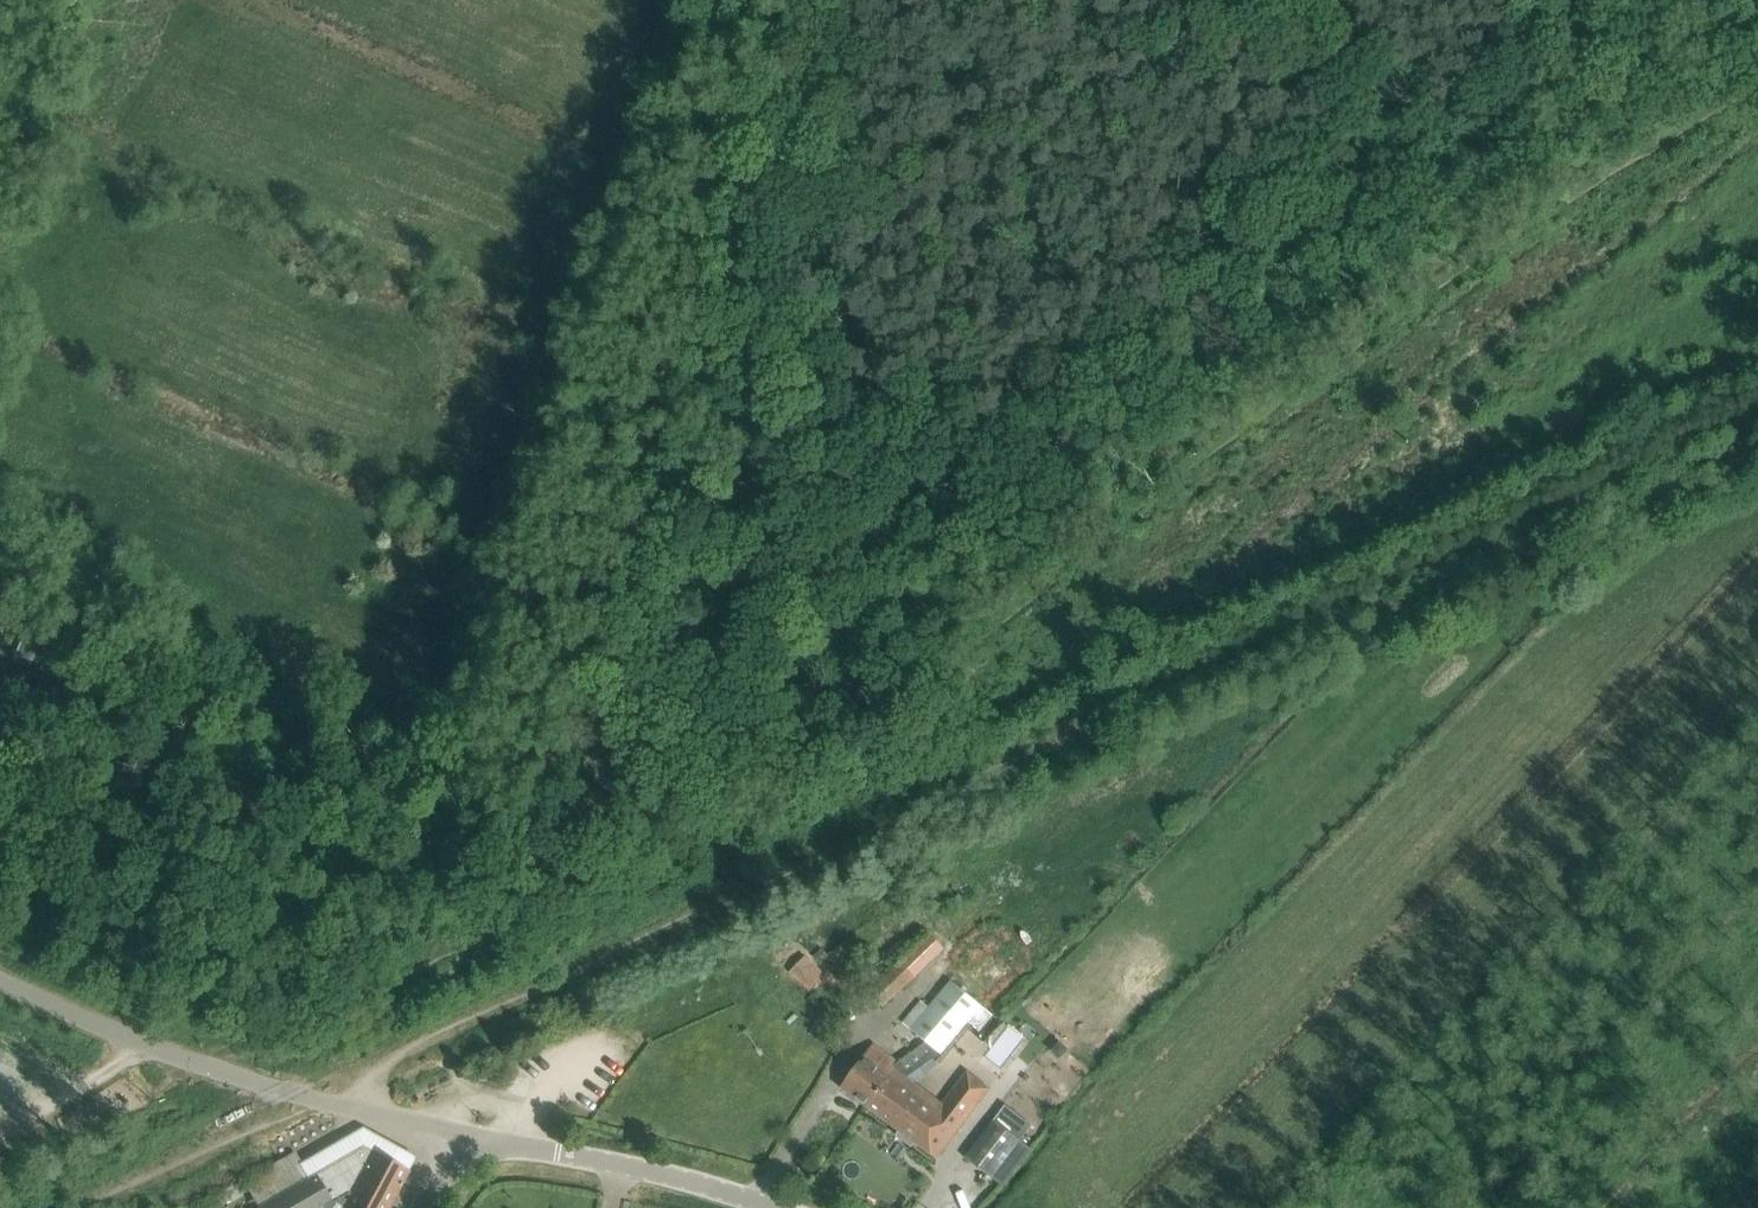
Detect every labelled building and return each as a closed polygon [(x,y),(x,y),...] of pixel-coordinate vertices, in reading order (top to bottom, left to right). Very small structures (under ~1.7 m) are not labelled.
[(884,1006),(945,947),(930,932),(869,991),(884,1006)] [(830,954),(822,946),(814,955),(822,963),(830,954)] [(810,959),(796,974),(806,984),(821,968),(810,959)] [(866,974),(874,982),(880,976),(872,968),(866,974)] [(942,1051),(982,1004),(953,980),(930,1006),(912,1027),(928,1041),(942,1051)] [(1069,1047),(1060,1039),(1052,1048),(1061,1056),(1069,1047)] [(893,1068),(898,1061),(874,1043),(864,1056),(856,1067),(842,1086),(869,1106),(884,1085),(894,1093),(906,1077),(893,1068)] [(884,1085),(869,1106),(901,1129),(897,1134),(912,1145),(916,1140),(937,1156),(951,1137),(985,1091),(964,1075),(942,1104),(906,1078),(906,1077),(894,1093),(884,1085)] [(1031,1146),(1020,1138),(994,1118),(965,1156),(992,1176),(1003,1184),(1031,1146)] [(197,1204),(199,1207),(256,1207),(280,1194),(288,1207),(388,1207),(408,1170),(363,1146),(334,1163),(326,1150),(301,1164),(295,1153),(197,1204)] [(280,1194),(256,1207),(288,1207),(280,1194)]
